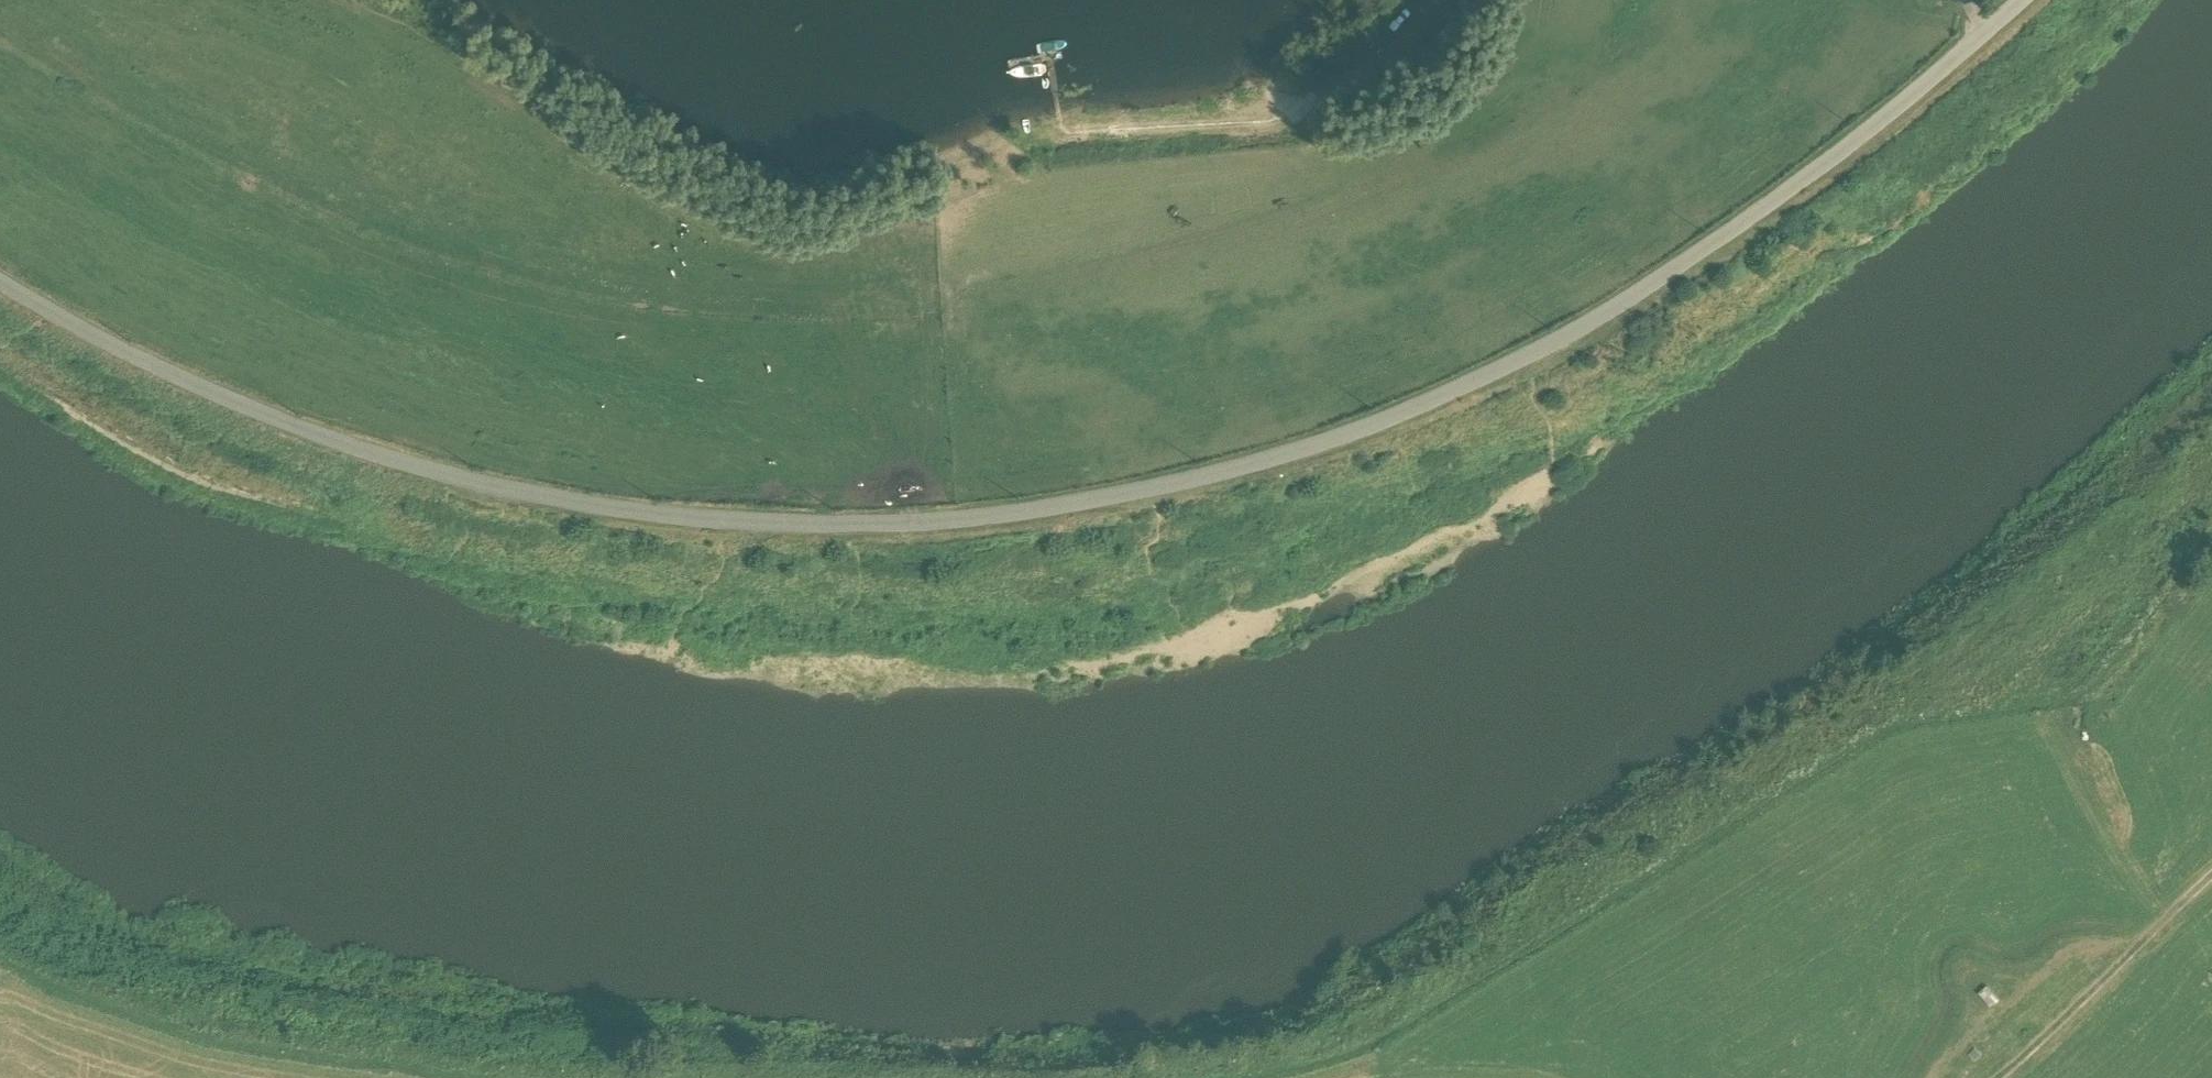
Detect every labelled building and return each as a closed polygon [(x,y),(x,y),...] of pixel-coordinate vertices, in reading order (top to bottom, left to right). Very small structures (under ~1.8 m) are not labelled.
[(1991,1007),(2000,998),(1987,985),(1978,994),(1991,1007)] [(1975,1047),(1967,1054),(1973,1061),(1981,1054),(1975,1047)]
